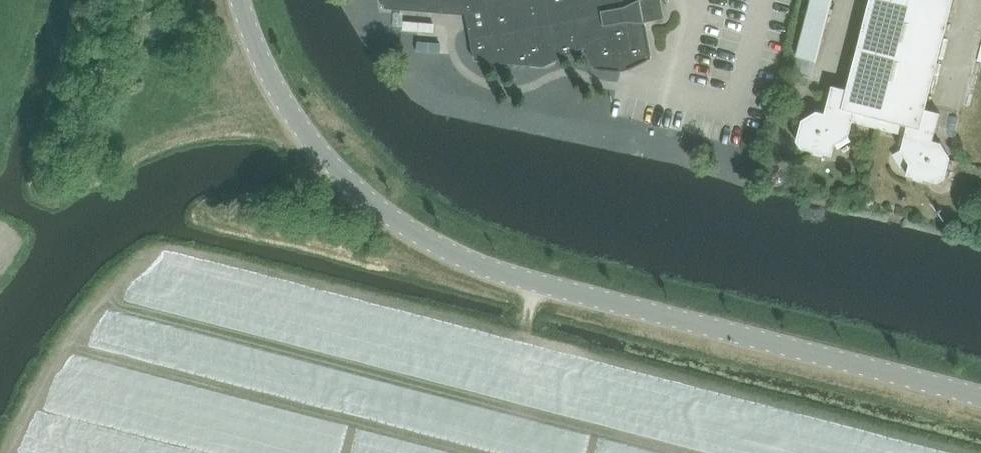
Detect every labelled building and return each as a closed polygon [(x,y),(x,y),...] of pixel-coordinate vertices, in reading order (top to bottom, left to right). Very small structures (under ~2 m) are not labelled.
[(384,8),(445,13),(466,14),(468,28),(474,60),(531,65),(531,64),(543,65),(554,60),(554,61),(583,47),(593,68),(612,70),(624,71),(651,58),(645,22),(654,20),(651,0),(382,0),(384,8)] [(911,0),(869,0),(846,89),(831,85),(824,112),(816,110),(801,119),(796,140),(800,147),(831,155),(834,144),(848,136),(852,122),(877,128),(911,0)] [(877,128),(904,134),(901,149),(909,163),(906,174),(937,182),(944,178),(950,157),(941,142),(932,140),(940,112),(925,109),(952,0),(911,0),(877,128)]
